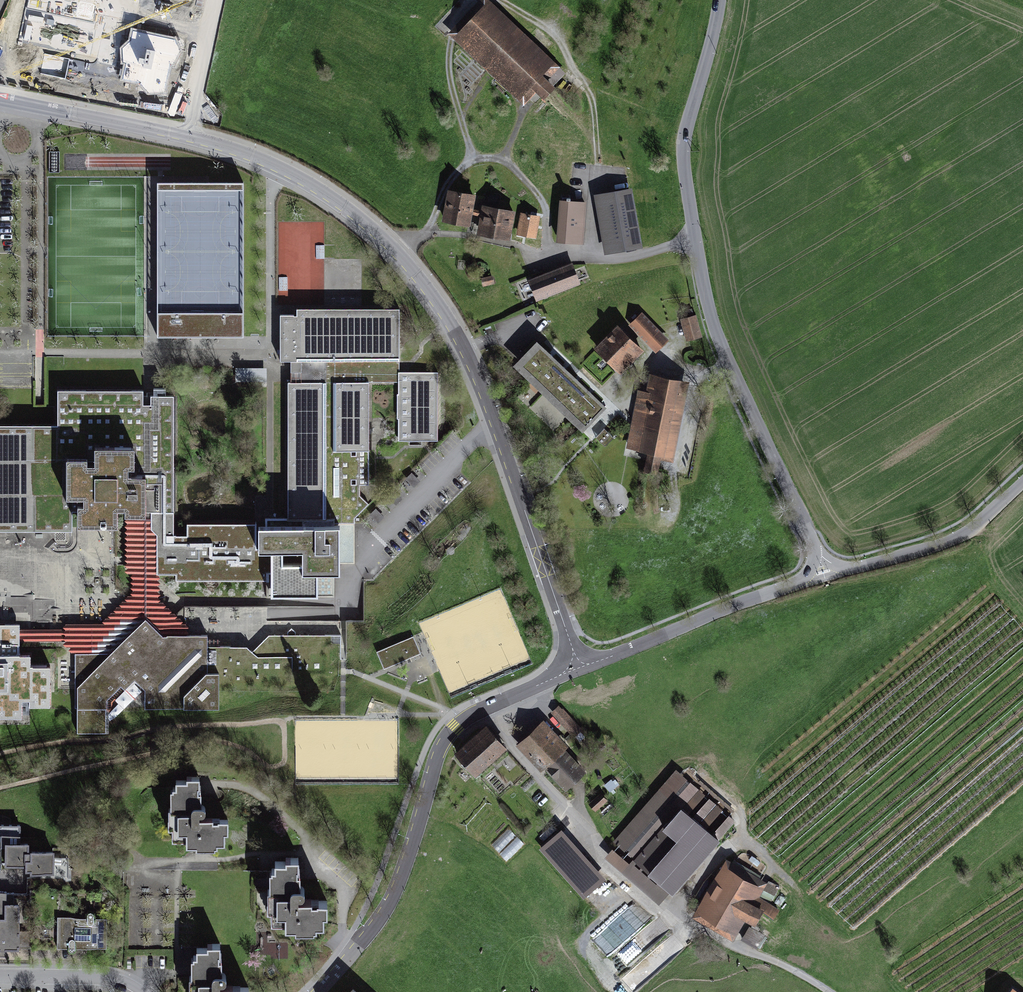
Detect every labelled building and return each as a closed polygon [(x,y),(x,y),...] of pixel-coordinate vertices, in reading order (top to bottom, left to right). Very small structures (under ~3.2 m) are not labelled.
[(485,0),(484,0),(450,36),(524,105),(558,69),(485,0)] [(243,188),(157,188),(157,336),(197,336),(243,336),(243,188)] [(476,195),(447,189),(441,219),(470,224),(476,195)] [(606,246),(637,240),(628,190),(597,196),(606,246)] [(586,203),(562,201),(557,241),(582,244),(586,203)] [(515,211),(485,205),(480,233),(509,239),(515,211)] [(541,215),(521,211),(517,232),(536,236),(541,215)] [(572,261),(529,277),(537,298),(580,281),(572,261)] [(493,275),(481,277),(483,285),(494,282),(493,275)] [(354,523),(354,518),(369,504),(360,495),(360,485),(369,485),(369,382),(398,382),(398,394),(397,394),(397,419),(398,419),(398,441),(438,441),(438,372),(399,372),(399,308),(297,308),(297,314),(280,315),(280,361),(291,361),(291,372),(291,382),(288,382),(288,518),(287,518),(287,520),(334,520),(334,523),(354,523)] [(669,337),(642,310),(628,324),(656,351),(669,337)] [(695,313),(683,316),(689,337),(701,334),(695,313)] [(645,348),(618,322),(594,347),(622,373),(645,348)] [(609,407),(538,337),(514,359),(588,433),(609,407)] [(243,358),(198,362),(200,393),(245,389),(243,358)] [(251,373),(266,373),(266,368),(255,368),(255,361),(251,361),(251,373)] [(690,384),(651,375),(646,392),(639,391),(627,448),(648,454),(644,473),(659,475),(662,460),(675,463),(690,384)] [(57,403),(57,432),(57,448),(66,448),(87,448),(87,454),(94,454),(94,437),(134,437),(134,458),(128,458),(128,465),(146,465),(146,508),(153,508),(174,508),(174,395),(159,395),(150,395),(150,399),(143,399),(143,390),(57,390),(57,403)] [(77,512),(77,497),(83,497),(83,489),(66,489),(66,448),(57,448),(57,432),(0,432),(0,525),(69,525),(69,512),(77,512)] [(94,437),(94,454),(87,454),(87,448),(66,448),(66,489),(83,489),(83,497),(77,497),(77,512),(77,527),(88,527),(118,527),(118,512),(124,512),(124,516),(128,516),(128,545),(137,545),(137,557),(153,557),(153,508),(146,508),(146,465),(128,465),(128,458),(134,458),(134,437),(94,437)] [(158,571),(158,573),(164,573),(175,573),(175,579),(266,579),(266,580),(269,580),(269,572),(269,556),(256,556),(256,547),(257,547),(258,525),(258,522),(187,522),(187,534),(173,534),(174,508),(153,508),(153,557),(153,571),(157,571),(158,571)] [(19,629),(19,641),(67,641),(77,652),(78,686),(109,652),(145,618),(162,635),(185,635),(185,630),(185,628),(189,625),(185,622),(181,622),(183,620),(180,617),(175,617),(177,614),(176,611),(175,610),(169,610),(172,608),(169,604),(164,604),(166,602),(160,597),(160,596),(158,594),(161,590),(157,588),(160,584),(158,582),(161,579),(157,577),(160,574),(158,573),(158,571),(157,571),(153,571),(153,557),(137,557),(137,545),(128,545),(128,516),(125,517),(127,520),(124,523),(128,526),(124,529),(127,531),(125,534),(127,537),(125,540),(127,543),(124,546),(127,549),(124,552),(127,554),(124,557),(127,560),(125,562),(127,566),(124,569),(127,572),(133,572),(130,574),(133,578),(130,580),(133,583),(130,586),(133,589),(130,591),(133,594),(128,594),(125,597),(127,599),(122,599),(119,603),(121,605),(116,605),(113,608),(115,611),(111,611),(108,613),(110,616),(105,616),(102,619),(100,623),(65,624),(66,629),(19,629)] [(334,520),(287,520),(287,518),(265,518),(265,525),(258,525),(257,547),(256,547),(256,556),(269,556),(269,572),(271,572),(271,594),(318,594),(318,572),(340,572),(340,567),(340,525),(334,525),(334,523),(334,520)] [(207,673),(208,646),(207,635),(185,635),(162,635),(145,618),(109,652),(78,686),(77,686),(77,708),(77,733),(106,733),(106,709),(109,712),(112,708),(112,702),(125,689),(122,686),(131,677),(145,690),(145,709),(219,708),(218,673),(207,673)] [(19,654),(19,641),(19,629),(19,623),(0,623),(0,717),(22,717),(22,700),(29,700),(29,706),(50,706),(50,665),(30,665),(30,654),(19,654)] [(230,646),(208,646),(207,673),(218,673),(219,708),(229,708),(229,684),(260,684),(269,675),(326,675),(325,643),(340,643),(341,635),(279,634),(268,635),(246,657),(231,657),(230,646)] [(413,636),(376,651),(384,669),(421,653),(413,636)] [(582,732),(558,708),(550,716),(574,740),(582,732)] [(541,723),(520,742),(562,789),(583,770),(541,723)] [(486,727),(456,754),(473,773),(503,747),(486,727)] [(668,774),(603,848),(665,901),(728,831),(668,774)] [(198,785),(167,784),(166,847),(230,848),(231,824),(198,823),(198,785)] [(608,805),(600,796),(588,807),(596,816),(608,805)] [(0,826),(0,876),(66,877),(66,853),(23,852),(23,826),(0,826)] [(540,847),(589,905),(606,891),(600,885),(607,879),(563,827),(540,847)] [(506,860),(523,845),(519,839),(501,854),(506,860)] [(300,864),(265,864),(265,929),(328,930),(328,902),(300,902),(300,864)] [(722,874),(694,922),(729,943),(738,925),(750,932),(761,913),(749,907),(756,893),(722,874)] [(0,896),(0,952),(22,952),(23,896),(0,896)] [(109,922),(57,921),(57,950),(109,951),(109,922)] [(744,931),(741,942),(757,947),(760,935),(744,931)] [(259,954),(280,957),(282,943),(261,940),(259,954)] [(185,950),(185,991),(251,991),(251,989),(220,988),(221,950),(185,950)]
